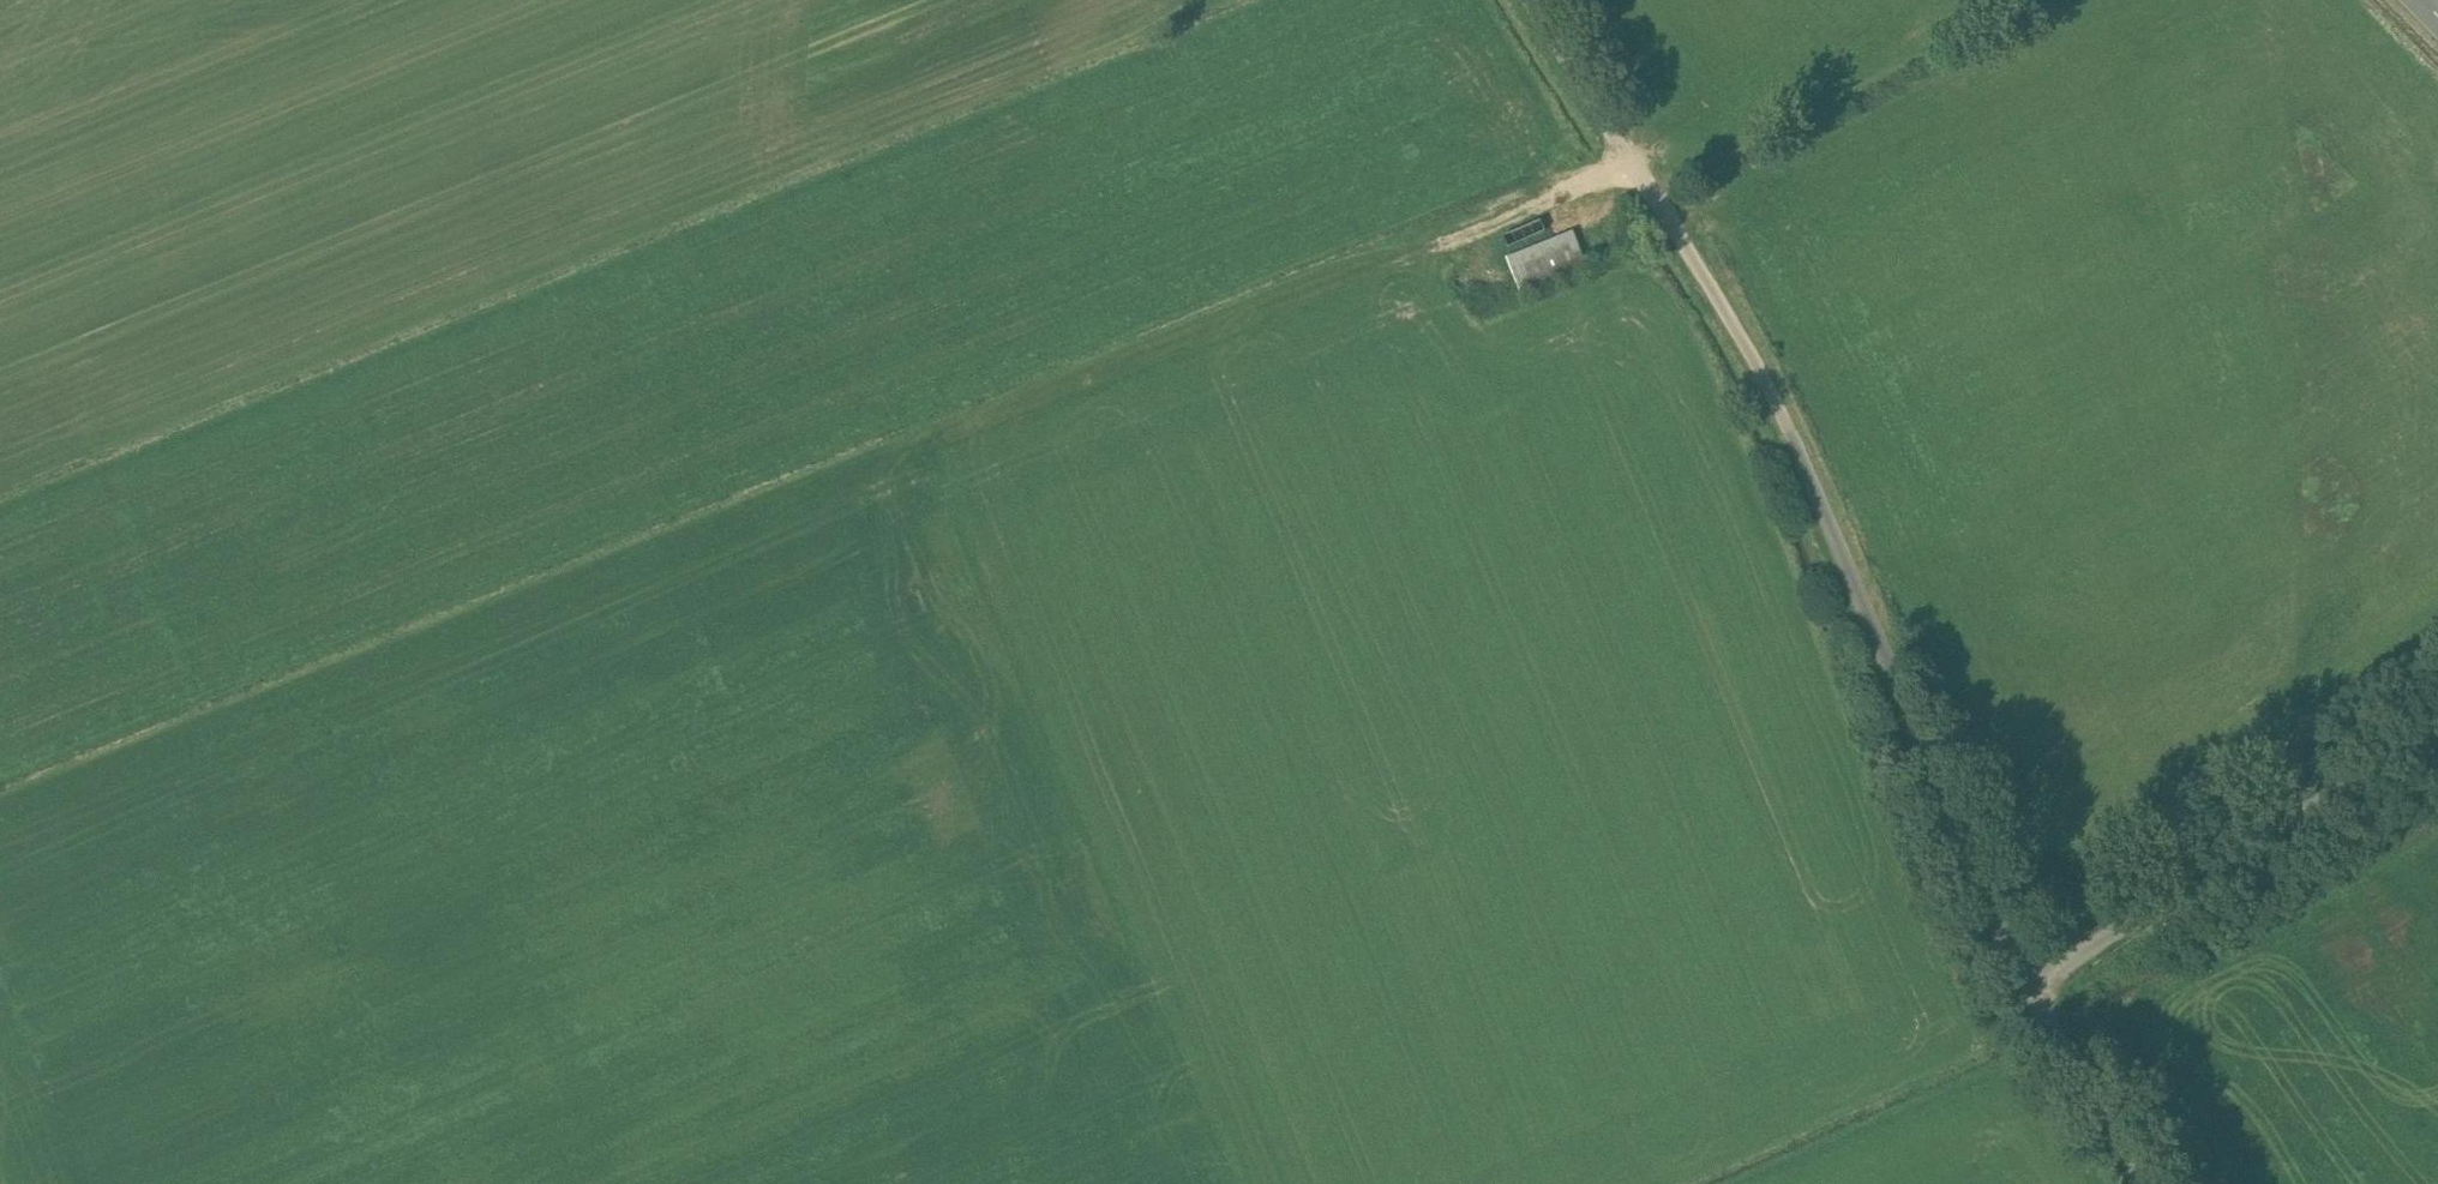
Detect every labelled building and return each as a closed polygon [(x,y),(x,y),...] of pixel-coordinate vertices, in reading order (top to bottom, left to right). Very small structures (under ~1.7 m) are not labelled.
[(1571,230),(1506,258),(1523,296),(1587,268),(1571,230)]
